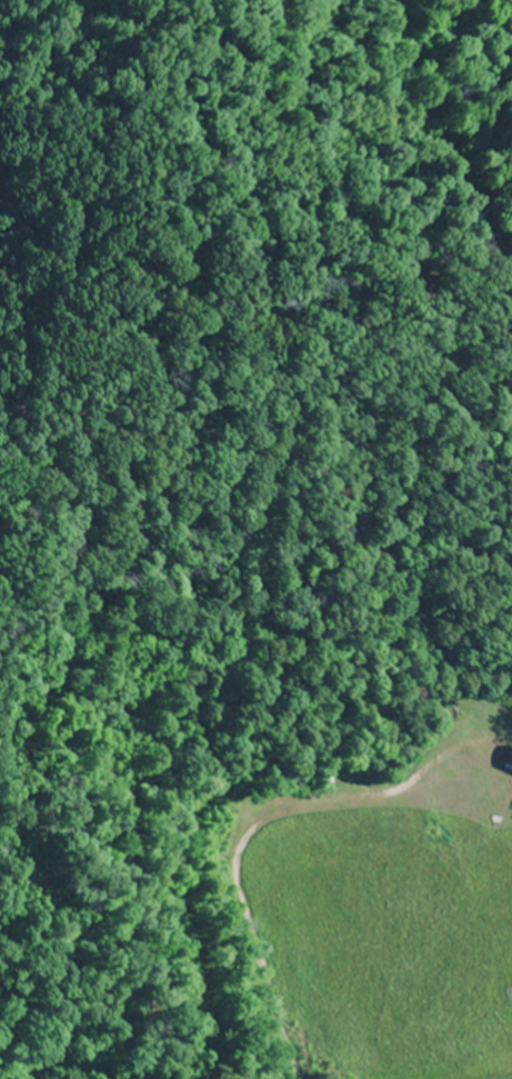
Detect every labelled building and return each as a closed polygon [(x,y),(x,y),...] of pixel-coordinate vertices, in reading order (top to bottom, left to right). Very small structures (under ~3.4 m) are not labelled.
[(500,771),(511,776),(511,745),(500,771)]
